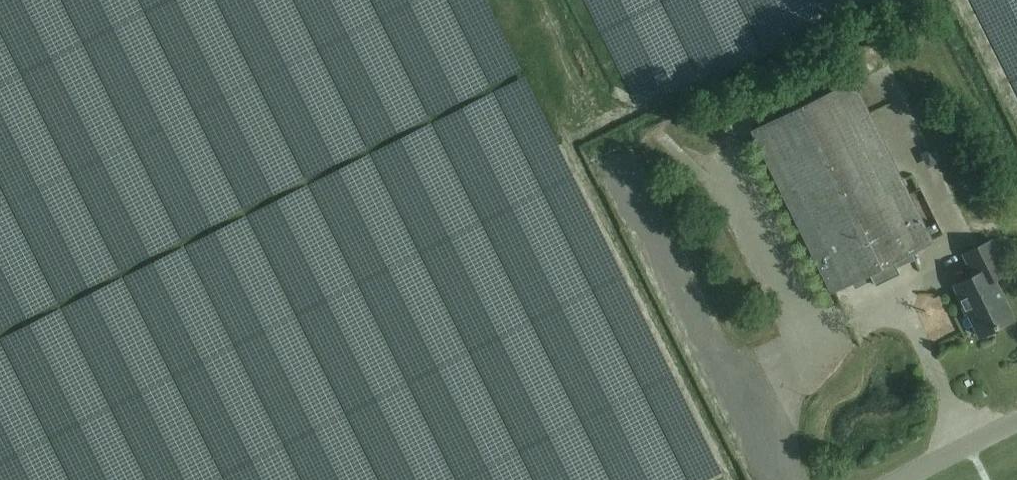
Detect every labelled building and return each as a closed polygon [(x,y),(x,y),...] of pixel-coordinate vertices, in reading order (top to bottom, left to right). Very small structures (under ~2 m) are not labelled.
[(832,291),(931,242),(852,83),(754,132),(832,291)] [(980,336),(1014,319),(993,278),(1007,272),(991,240),(968,252),(979,273),(958,283),(963,292),(957,295),(966,312),(969,310),(980,332),(978,333),(980,336)]
